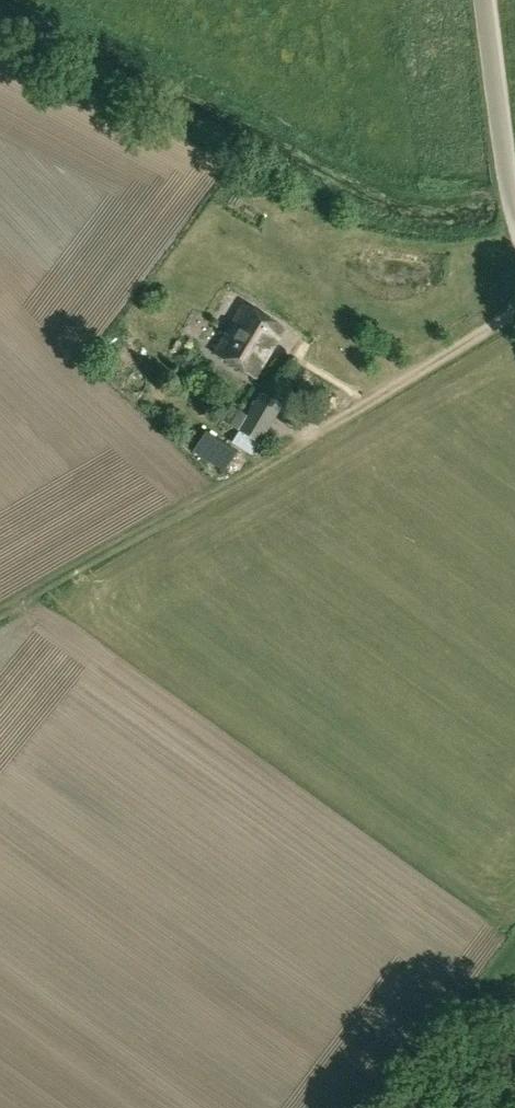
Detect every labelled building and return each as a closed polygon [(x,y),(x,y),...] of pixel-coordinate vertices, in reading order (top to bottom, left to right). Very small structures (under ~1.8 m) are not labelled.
[(231,328),(272,354),(287,330),(246,305),(231,328)] [(256,379),(272,354),(231,328),(215,353),(256,379)] [(284,406),(258,393),(248,411),(240,407),(229,428),(263,446),(284,406)] [(241,445),(210,435),(203,457),(234,467),(241,445)]
